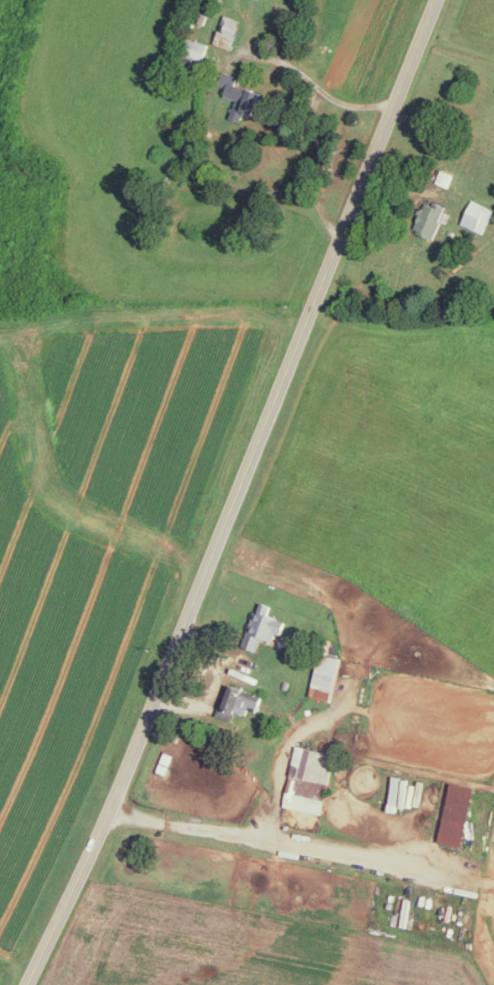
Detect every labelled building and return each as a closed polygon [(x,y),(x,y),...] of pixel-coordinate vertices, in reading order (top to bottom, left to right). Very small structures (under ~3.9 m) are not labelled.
[(243,20),(226,13),(215,42),(233,49),(243,20)] [(205,60),(210,42),(188,36),(183,54),(205,60)] [(230,117),(242,120),(245,110),(260,114),(266,91),(236,82),(238,74),(223,70),(219,84),(227,86),(225,95),(235,98),(230,117)] [(493,215),(493,207),(473,198),(463,223),(486,233),(493,215)] [(436,237),(450,205),(439,200),(437,204),(428,200),(416,229),(436,237)] [(263,636),(274,640),(277,632),(283,635),(289,621),(268,613),(271,604),(261,600),(243,645),(257,650),(263,636)] [(338,700),(344,657),(319,654),(314,697),(338,700)] [(246,714),(248,704),(262,707),(265,692),(228,685),(223,710),(246,714)] [(324,813),(336,752),(298,745),(286,805),(324,813)] [(443,842),(467,846),(477,786),(453,782),(443,842)]
